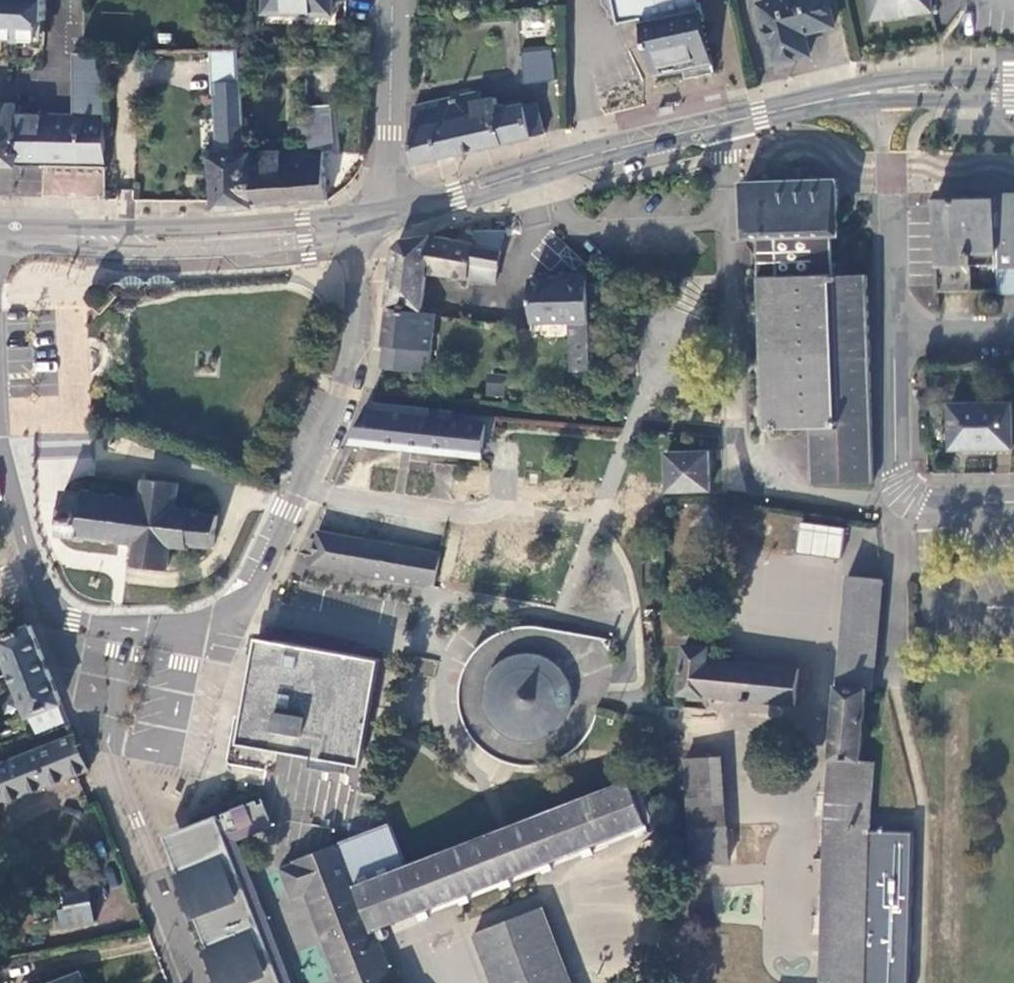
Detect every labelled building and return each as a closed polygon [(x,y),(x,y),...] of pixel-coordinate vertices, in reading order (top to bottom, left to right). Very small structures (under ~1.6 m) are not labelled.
[(44,0),(0,0),(0,38),(36,39),(36,19),(44,19),(44,0)] [(265,12),(330,14),(331,0),(265,0),(265,12)] [(714,71),(713,63),(701,13),(698,0),(613,0),(619,24),(640,21),(641,26),(652,77),(692,67),(695,76),(714,71)] [(759,5),(773,64),(807,55),(803,33),(832,26),(826,0),(782,0),(759,5)] [(873,18),(933,11),(931,0),(871,0),(873,18)] [(241,93),(238,50),(207,50),(210,96),(221,95),(239,93),(241,93)] [(105,118),(105,56),(69,55),(69,117),(105,118)] [(526,83),(556,80),(556,58),(524,60),(526,83)] [(255,209),(255,206),(251,156),(244,156),(239,93),(221,95),(224,126),(216,128),(217,148),(220,148),(221,157),(208,158),(213,212),(255,209)] [(478,93),(413,107),(412,165),(544,134),(536,103),(498,111),(495,100),(481,103),(478,93)] [(671,112),(670,105),(656,109),(658,115),(671,112)] [(14,165),(14,115),(14,106),(0,106),(0,165),(14,165)] [(326,201),(324,151),(334,149),(331,106),(307,108),(308,119),(309,137),(310,151),(286,152),(290,204),(326,201)] [(14,165),(39,166),(40,116),(14,115),(14,165)] [(39,166),(105,167),(105,118),(69,117),(40,116),(39,166)] [(308,119),(293,120),(294,137),(309,137),(308,119)] [(255,206),(290,204),(286,152),(251,154),(251,156),(255,206)] [(766,231),(831,229),(838,229),(837,184),(837,180),(827,180),(818,181),(818,178),(813,174),(804,174),(803,168),(798,168),(792,169),(792,174),(782,175),(778,180),(778,182),(765,183),(741,183),(743,232),(766,231)] [(937,202),(938,291),(970,291),(970,265),(998,265),(997,195),(936,196),(937,202)] [(997,195),(998,265),(998,294),(1013,294),(1013,195),(997,195)] [(831,229),(766,231),(766,232),(767,255),(759,255),(760,274),(764,431),(809,429),(810,485),(874,483),(872,429),(868,276),(834,277),(834,274),(832,274),(831,229)] [(430,235),(403,239),(395,247),(389,303),(421,308),(426,272),(496,284),(505,232),(476,233),(474,243),(430,235)] [(133,275),(128,276),(125,278),(123,280),(122,282),(128,289),(141,289),(145,283),(143,280),(141,277),(137,276),(133,275)] [(571,322),(573,369),(591,368),(589,322),(589,312),(588,278),(560,279),(532,280),(533,323),(571,322)] [(87,301),(104,284),(92,284),(86,293),(87,301)] [(434,315),(388,308),(383,345),(430,352),(434,315)] [(430,352),(383,345),(382,351),(390,351),(389,367),(427,373),(430,352)] [(487,425),(482,425),(439,421),(440,409),(370,403),(351,444),(406,450),(421,451),(483,457),(485,445),(487,425)] [(1012,405),(951,406),(952,451),(1012,450),(1012,405)] [(710,453),(668,454),(669,475),(669,492),(711,490),(710,453)] [(69,491),(64,535),(79,537),(79,541),(86,542),(87,538),(108,541),(108,545),(113,546),(113,541),(142,545),(140,565),(174,570),(177,546),(193,550),(194,546),(219,549),(223,518),(206,515),(205,512),(183,508),(186,486),(151,482),(149,502),(119,497),(120,494),(114,493),(114,497),(93,494),(94,490),(86,488),(85,493),(69,491)] [(769,513),(768,525),(790,528),(792,516),(769,513)] [(840,558),(843,527),(798,523),(795,553),(840,558)] [(307,566),(429,587),(431,571),(434,553),(313,534),(307,566)] [(848,578),(839,689),(866,692),(872,692),(873,683),(882,582),(848,578)] [(30,717),(61,705),(31,627),(2,638),(0,639),(0,645),(30,717)] [(361,766),(380,659),(259,637),(244,717),(238,715),(230,760),(230,762),(230,763),(232,764),(268,771),(275,772),(278,751),(308,756),(361,766)] [(681,695),(795,706),(799,672),(709,661),(710,649),(685,646),(681,695)] [(556,731),(570,718),(576,698),(573,684),(570,674),(553,657),(528,652),(511,657),(501,663),(492,675),(487,694),(490,711),(499,726),(509,735),(528,741),(546,739),(556,731)] [(543,745),(514,745),(487,727),(481,708),(482,686),(487,663),(465,654),(461,672),(458,687),(457,706),(462,723),(467,733),(478,747),(495,759),(514,766),(526,767),(538,767),(550,764),(561,760),(569,755),(575,750),(581,744),(588,737),(593,729),(596,720),(598,711),(601,698),(602,684),(583,677),(576,716),(565,732),(543,745)] [(839,689),(832,757),(861,761),(866,692),(839,689)] [(5,797),(7,801),(86,770),(73,736),(0,765),(0,800),(5,797)] [(826,820),(822,982),(867,982),(873,809),(876,763),(861,761),(832,757),(826,820)] [(686,761),(693,865),(729,863),(723,759),(686,761)] [(281,868),(294,898),(304,893),(340,982),(394,982),(374,929),(646,825),(629,782),(409,867),(392,825),(354,840),(333,848),(281,868)] [(256,933),(264,930),(232,843),(269,830),(266,820),(259,802),(193,827),(202,852),(176,862),(221,982),(275,982),(256,933)] [(193,827),(167,836),(176,862),(202,852),(193,827)] [(58,906),(88,901),(86,888),(55,894),(58,906)] [(90,902),(55,908),(58,932),(94,926),(90,902)] [(474,934),(493,982),(574,982),(544,906),(474,934)] [(256,933),(275,982),(284,982),(264,930),(256,933)]
